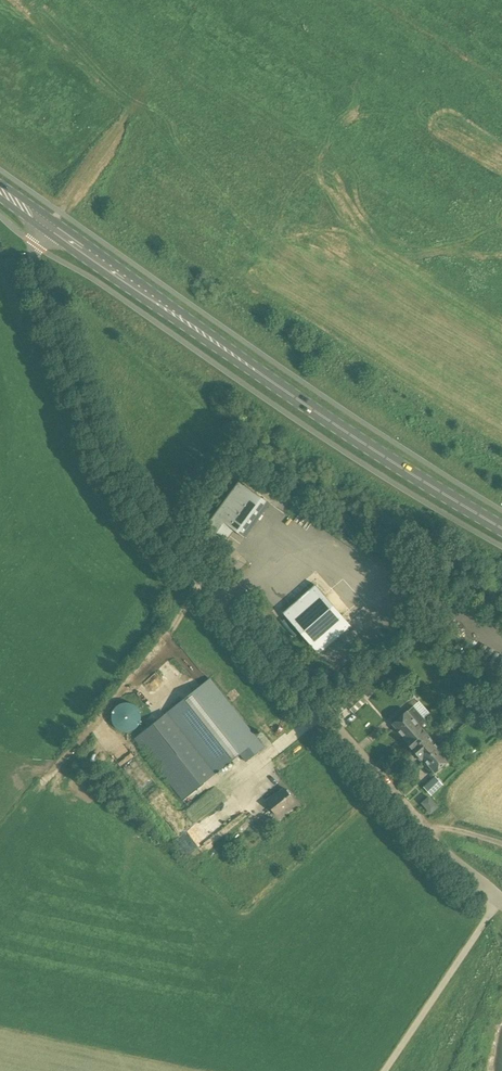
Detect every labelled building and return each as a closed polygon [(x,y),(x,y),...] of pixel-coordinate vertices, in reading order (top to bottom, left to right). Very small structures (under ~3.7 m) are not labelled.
[(244,538),(270,503),(239,481),(206,525),(226,540),(234,530),(244,538)] [(163,601),(170,607),(182,590),(175,585),(163,601)] [(246,761),(263,747),(209,679),(134,738),(183,799),(240,754),(246,761)] [(469,700),(459,688),(449,696),(459,708),(469,700)] [(359,694),(347,705),(354,712),(365,701),(359,694)] [(131,704),(128,703),(124,703),(123,703),(120,703),(117,704),(114,706),(112,708),(111,709),(109,712),(108,715),(108,719),(109,722),(109,723),(111,726),(113,729),(115,731),(117,732),(118,732),(121,733),(123,733),(126,733),(128,733),(131,731),(133,730),(135,727),(136,726),(138,723),(138,722),(139,719),(139,716),(138,712),(137,711),(136,710),(134,707),(132,705),(131,704)] [(408,712),(407,711),(392,724),(403,736),(423,718),(413,707),(408,712)] [(423,718),(403,736),(404,738),(403,739),(412,749),(428,735),(434,730),(423,718)] [(473,719),(459,731),(464,736),(478,724),(473,719)] [(437,745),(428,735),(412,749),(422,760),(423,759),(424,760),(449,738),(446,734),(437,742),(439,744),(437,745)] [(454,743),(449,738),(424,760),(435,772),(450,759),(443,752),(454,743)] [(434,777),(423,788),(431,796),(442,786),(434,777)] [(273,795),(265,801),(277,815),(294,801),(284,788),(273,796),(273,795)] [(429,796),(421,803),(430,814),(438,807),(429,796)]
